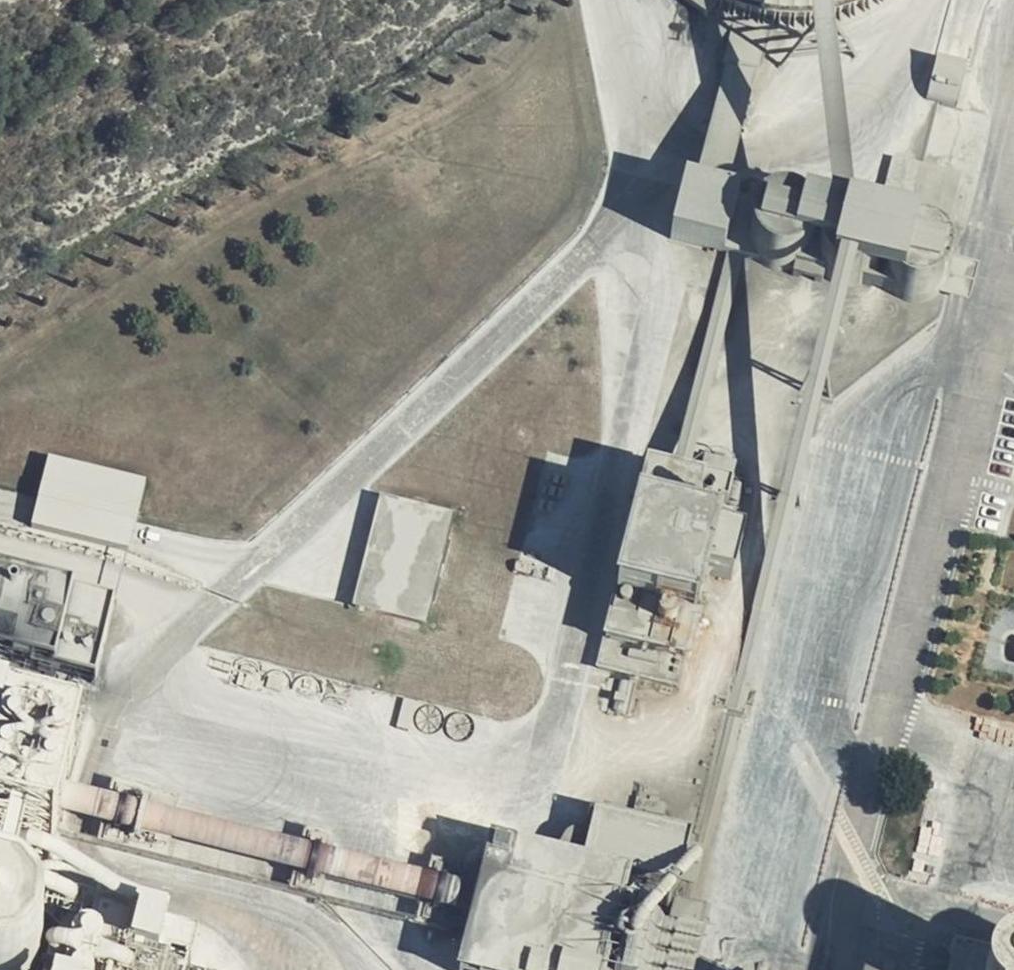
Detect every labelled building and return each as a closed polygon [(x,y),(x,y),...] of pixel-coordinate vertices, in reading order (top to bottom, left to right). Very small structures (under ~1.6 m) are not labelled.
[(902,63),(844,42),(764,12),(725,0),(637,0),(660,34),(691,64),(715,77),(728,86),(744,89),(761,93),(789,97),(823,94),(854,86),(885,76),(902,63)] [(902,63),(930,43),(961,4),(963,0),(725,0),(764,12),(844,42),(902,63)] [(724,257),(761,93),(744,89),(728,86),(691,250),(724,257)] [(861,344),(897,351),(894,346),(892,340),(890,334),(890,328),(892,323),(894,317),(899,310),(905,306),(911,303),(918,301),(925,301),(934,304),(940,307),(945,312),(949,319),(951,326),(952,331),(951,337),(949,344),(945,350),(941,355),(936,358),(949,361),(968,271),(959,269),(967,231),(890,214),(873,292),(879,299),(881,306),(883,315),(881,322),(880,328),(876,334),(870,339),(861,344)] [(667,301),(758,321),(755,317),(752,312),(751,307),(750,301),(752,293),(756,284),(759,280),(763,276),(769,273),(778,271),(724,257),(691,250),(678,249),(667,301)] [(783,271),(778,271),(769,273),(763,276),(759,280),(756,284),(752,293),(750,301),(751,307),(752,312),(755,317),(758,321),(766,328),(775,331),(785,332),(795,329),(801,325),(806,318),(810,310),(812,301),(811,295),(809,289),(806,283),(801,278),(797,275),(793,273),(788,272),(783,271)] [(811,295),(812,301),(810,310),(806,318),(801,325),(795,329),(831,337),(827,332),(824,327),(821,316),(822,307),(825,300),(829,294),(834,289),(841,286),(801,278),(806,283),(809,289),(811,295)] [(849,284),(841,286),(834,289),(829,294),(825,300),(822,307),(821,316),(824,327),(827,332),(831,337),(838,342),(845,345),(853,345),(861,344),(870,339),(876,334),(880,328),(881,322),(883,315),(881,306),(879,299),(873,292),(866,287),(858,284),(849,284)] [(929,361),(936,358),(941,355),(945,350),(949,344),(951,337),(952,331),(951,326),(949,319),(945,312),(940,307),(934,304),(925,301),(918,301),(911,303),(905,306),(899,310),(894,317),(892,323),(890,328),(890,334),(892,340),(894,346),(897,351),(902,356),(908,359),(915,361),(922,362),(929,361)] [(132,551),(147,478),(49,457),(34,531),(132,551)] [(457,527),(388,512),(362,619),(433,634),(457,527)] [(706,592),(724,523),(689,515),(683,543),(636,532),(592,729),(672,746),(694,645),(721,653),(734,599),(706,592)] [(117,605),(0,577),(0,658),(98,681),(117,605)] [(22,666),(0,660),(0,750),(18,755),(19,719),(22,666)] [(22,666),(19,719),(18,755),(23,757),(17,782),(16,836),(15,897),(57,909),(61,892),(345,969),(630,969),(489,926),(484,944),(76,832),(113,690),(22,666)] [(15,897),(16,836),(17,782),(15,793),(1,789),(0,795),(0,804),(10,808),(0,848),(0,893),(15,897)] [(473,914),(479,885),(145,811),(138,840),(473,914)] [(9,952),(0,949),(0,969),(23,969),(9,952)] [(23,969),(34,969),(26,960),(15,953),(9,952),(23,969)] [(88,969),(141,969),(92,956),(88,969)] [(954,956),(950,969),(1009,969),(954,956)]
